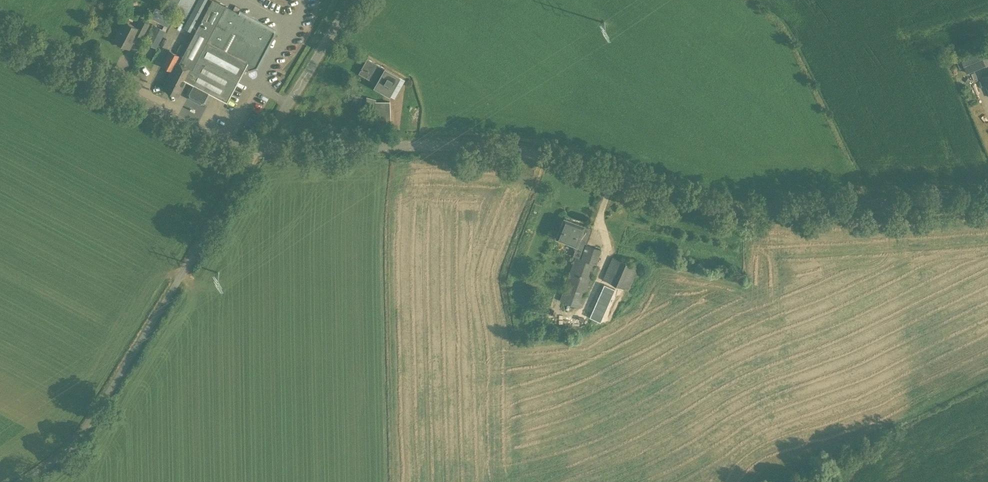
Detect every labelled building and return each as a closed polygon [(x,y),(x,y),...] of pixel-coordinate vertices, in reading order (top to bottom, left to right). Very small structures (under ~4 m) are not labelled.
[(275,32),(225,6),(215,0),(208,0),(184,45),(179,55),(169,50),(162,65),(171,70),(162,87),(178,96),(186,80),(191,82),(186,92),(188,97),(201,104),(206,102),(211,92),(227,101),(247,62),(256,67),(275,32)] [(197,0),(170,0),(166,7),(187,18),(197,0)] [(168,26),(171,19),(153,10),(150,16),(168,26)] [(142,36),(149,23),(141,19),(137,26),(125,20),(114,39),(129,47),(137,33),(142,36)] [(156,47),(161,36),(152,32),(146,43),(156,47)] [(979,50),(979,49),(960,57),(967,73),(986,65),(985,63),(987,62),(987,46),(979,50)] [(394,98),(401,84),(404,79),(384,68),(384,69),(367,59),(359,73),(376,82),(374,86),(389,95),(394,98)] [(389,101),(376,102),(376,99),(366,96),(367,109),(375,109),(376,129),(391,128),(389,101)] [(586,244),(591,228),(564,218),(556,237),(576,245),(573,255),(575,256),(560,300),(580,308),(596,264),(601,249),(586,244)] [(628,290),(638,268),(612,257),(602,279),(628,290)]
